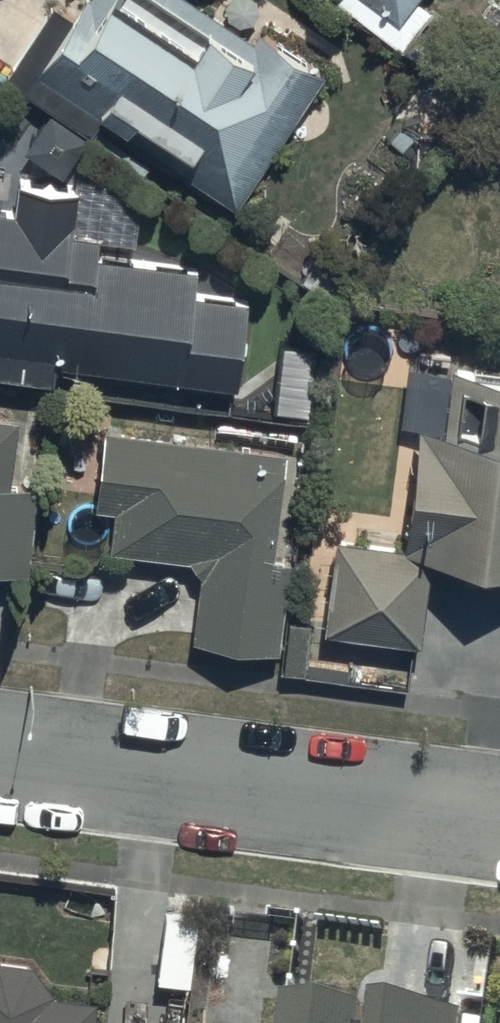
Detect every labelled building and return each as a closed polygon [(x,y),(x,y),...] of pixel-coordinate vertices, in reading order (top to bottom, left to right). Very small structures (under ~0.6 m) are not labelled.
[(325,83),(260,39),(254,48),(181,0),(94,0),(88,10),(84,8),(72,25),(53,12),(5,86),(93,144),(102,129),(236,218),(325,83)] [(400,31),(424,0),(359,0),(400,31)] [(246,313),(198,311),(198,279),(100,266),(102,243),(75,241),(78,199),(18,194),(16,221),(0,220),(0,385),(58,396),(58,373),(240,401),(246,313)] [(453,380),(446,444),(422,442),(410,558),(336,550),(326,643),(423,654),(432,576),(498,583),(496,598),(499,599),(499,387),(453,380)] [(0,425),(0,581),(29,584),(39,499),(10,496),(19,428),(0,425)] [(287,462),(108,441),(99,515),(116,517),(110,561),(194,572),(200,584),(193,651),(281,660),(290,571),(275,569),(287,462)] [(93,984),(48,981),(48,975),(30,948),(0,946),(0,1022),(90,1022),(93,984)] [(459,1004),(373,977),(367,1020),(356,1018),(357,986),(279,979),(275,1022),(456,1022),(459,1004)]
